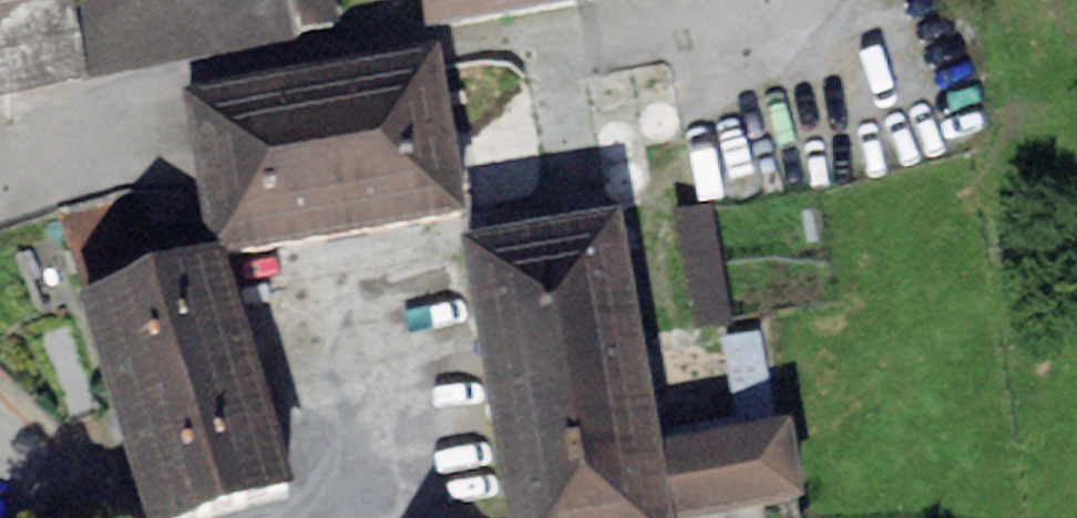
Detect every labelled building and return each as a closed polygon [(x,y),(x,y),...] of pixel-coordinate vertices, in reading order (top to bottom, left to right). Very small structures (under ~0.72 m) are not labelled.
[(0,3),(0,103),(93,84),(77,0),(18,0),(0,3)] [(93,84),(298,48),(289,0),(77,0),(93,84)] [(298,48),(339,40),(332,0),(289,0),(298,48)] [(430,38),(580,12),(578,0),(424,0),(430,38)] [(435,61),(184,103),(212,272),(463,231),(435,61)] [(905,91),(912,146),(975,138),(968,84),(905,91)] [(644,149),(649,153),(655,155),(661,155),(667,153),(672,150),(676,144),(677,138),(677,132),(674,126),(670,121),(664,118),(658,117),(651,118),(646,122),(642,126),(640,132),(639,138),(641,144),(644,149)] [(605,171),(610,174),(616,175),(622,174),(628,171),(632,167),(634,161),(635,155),(634,150),(631,144),(626,141),(620,138),(614,138),(608,140),(603,144),(600,149),(598,154),(599,161),(601,166),(605,171)] [(610,212),(615,215),(621,217),(627,217),(633,216),(638,212),(641,207),(643,201),(643,194),(640,188),(636,183),(630,180),(623,180),(617,181),(611,184),(607,189),(605,195),(605,201),(607,207),(610,212)] [(56,216),(84,314),(148,295),(121,198),(56,216)] [(709,212),(672,220),(695,336),(732,329),(709,212)] [(462,261),(506,517),(667,517),(656,456),(617,234),(462,261)] [(84,314),(143,517),(238,517),(294,502),(228,273),(148,295),(84,314)] [(656,456),(667,517),(717,517),(803,504),(791,434),(656,456)]
